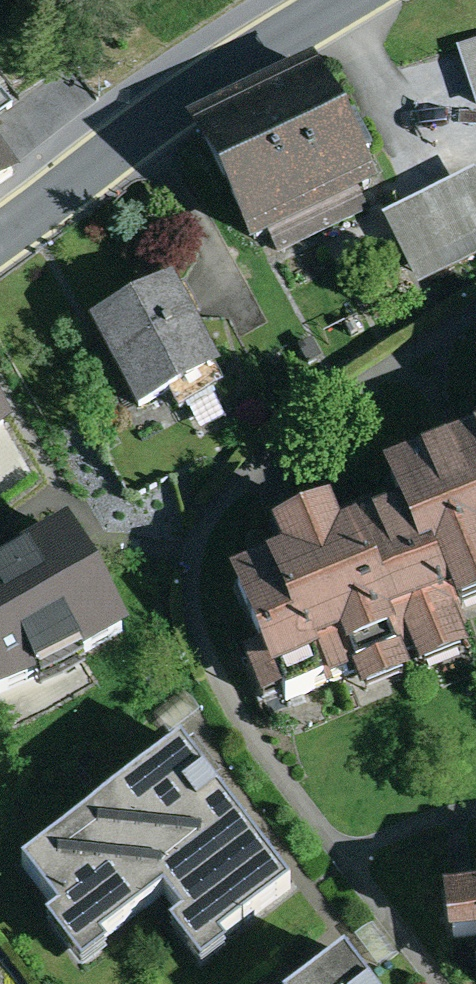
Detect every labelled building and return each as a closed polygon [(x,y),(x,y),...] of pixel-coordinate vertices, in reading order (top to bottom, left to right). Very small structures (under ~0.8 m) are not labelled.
[(457,49),(475,103),(475,42),(457,49)] [(314,66),(186,128),(249,256),(271,245),(277,257),(369,212),(364,202),(377,195),(314,66)] [(13,108),(0,90),(0,118),(13,108)] [(20,179),(0,151),(0,194),(20,179)] [(384,223),(420,288),(475,258),(475,181),(472,175),(384,223)] [(175,287),(88,331),(137,426),(165,412),(170,421),(224,394),(216,378),(220,376),(175,287)] [(13,437),(0,413),(0,447),(13,437)] [(229,592),(257,662),(240,669),(260,716),(328,689),(330,693),(350,685),(359,707),(469,662),(455,627),(475,618),(475,441),(461,447),(380,479),(398,524),(340,547),(331,523),(299,535),(273,546),(283,570),(229,592)] [(130,645),(68,536),(0,575),(0,711),(130,645)] [(181,748),(17,872),(56,922),(44,932),(80,980),(105,961),(98,952),(163,902),(183,927),(169,938),(200,979),(229,957),(224,951),(295,897),(181,748)] [(440,903),(446,957),(475,953),(475,899),(464,900),(440,903)] [(323,983),(360,983),(347,966),(323,983)]
